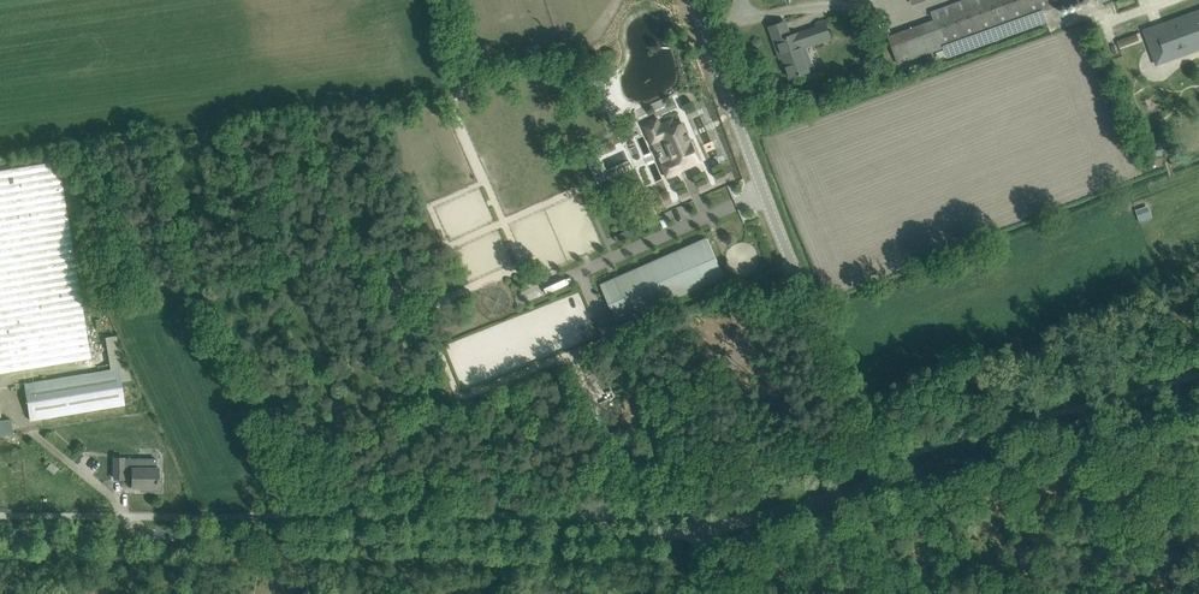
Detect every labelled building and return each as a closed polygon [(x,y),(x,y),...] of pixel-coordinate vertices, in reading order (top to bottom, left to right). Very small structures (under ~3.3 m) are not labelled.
[(889,36),(899,64),(1074,0),(963,0),(931,11),(934,19),(889,36)] [(1144,30),(1156,63),(1178,55),(1177,51),(1198,43),(1198,10),(1144,30)] [(781,23),(770,27),(780,57),(785,56),(788,65),(786,66),(790,77),(814,69),(807,47),(830,39),(823,20),(817,23),(818,27),(790,36),(785,22),(781,23)] [(683,123),(672,128),(661,133),(676,167),(698,157),(683,123)] [(91,358),(59,161),(0,171),(0,373),(91,358)] [(1139,221),(1152,218),(1150,205),(1136,208),(1139,221)] [(617,241),(657,224),(654,218),(614,236),(617,241)] [(497,257),(494,257),(496,267),(493,267),(494,270),(512,265),(503,233),(487,237),(491,250),(495,249),(497,257)] [(708,238),(697,243),(602,285),(619,322),(724,275),(711,246),(713,245),(711,243),(710,243),(708,238)] [(106,337),(111,368),(24,382),(30,420),(125,404),(121,381),(132,380),(115,335),(106,337)] [(13,434),(11,419),(0,421),(0,436),(13,434)] [(158,487),(158,479),(157,479),(157,468),(132,468),(124,468),(124,458),(115,458),(115,478),(124,478),(124,477),(132,477),(132,487),(158,487)]
